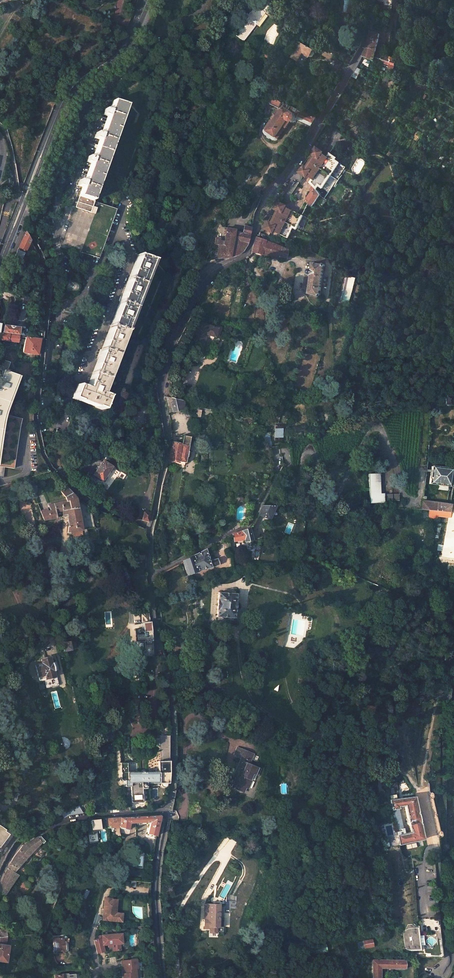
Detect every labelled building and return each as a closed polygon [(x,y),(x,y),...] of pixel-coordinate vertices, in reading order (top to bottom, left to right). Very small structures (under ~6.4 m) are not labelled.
[(257,6),(234,34),(243,41),(265,13),(257,6)] [(397,71),(400,63),(375,55),(379,34),(370,32),(367,49),(362,57),(397,71)] [(302,52),(308,55),(309,56),(311,56),(312,55),(313,54),(314,53),(314,52),(313,51),(311,49),(299,42),(291,57),(297,60),(302,52)] [(335,53),(326,48),(322,55),(331,60),(335,53)] [(209,60),(201,57),(198,64),(206,67),(209,60)] [(264,94),(262,100),(268,103),(268,104),(276,107),(269,117),(270,118),(263,129),(274,136),(282,125),(284,127),(289,120),(291,121),(294,120),(295,119),(297,116),(312,123),(316,117),(264,94)] [(99,259),(116,209),(98,203),(92,201),(126,104),(113,100),(110,111),(105,109),(103,114),(108,116),(101,134),(96,133),(94,138),(99,139),(93,158),(88,156),(86,162),(91,163),(85,182),(80,180),(77,186),(82,187),(61,245),(80,252),(99,259)] [(295,119),(310,126),(312,123),(297,116),(295,119)] [(274,136),(263,129),(262,129),(262,130),(262,131),(263,132),(264,134),(272,139),(274,136)] [(308,177),(324,154),(314,148),(310,154),(313,157),(306,168),(302,166),(300,169),(298,173),(301,175),(302,174),(308,177)] [(337,158),(329,153),(327,156),(311,179),(308,183),(311,186),(315,190),(318,186),(327,193),(344,168),(339,164),(340,163),(336,161),(337,158)] [(324,154),(308,177),(311,179),(327,156),(324,154)] [(315,190),(311,186),(308,189),(311,191),(303,200),(312,207),(320,196),(315,190)] [(297,230),(304,216),(282,205),(282,204),(278,202),(276,206),(274,210),(278,212),(272,224),(268,222),(264,229),(273,234),(274,232),(288,239),(293,228),(297,230)] [(224,228),(221,240),(220,244),(216,244),(216,248),(215,258),(227,257),(236,255),(238,254),(241,251),(245,246),(246,244),(249,227),(243,226),(242,232),(233,229),(224,228)] [(29,240),(25,231),(17,247),(18,248),(23,250),(24,251),(29,240)] [(285,250),(280,248),(282,246),(265,238),(264,235),(258,233),(257,235),(256,235),(256,236),(253,244),(251,253),(284,258),(285,250)] [(212,239),(211,244),(211,248),(216,248),(216,244),(220,244),(221,240),(212,239)] [(295,239),(293,246),(303,249),(305,242),(295,239)] [(23,250),(18,248),(17,250),(16,250),(13,256),(21,259),(23,253),(22,252),(23,250)] [(152,260),(151,260),(137,255),(86,387),(77,384),(72,397),(101,409),(107,395),(101,393),(152,260)] [(312,263),(311,270),(310,270),(310,269),(308,269),(306,270),(306,273),(308,275),(309,275),(310,274),(308,294),(318,296),(318,297),(318,298),(319,298),(320,298),(321,298),(321,297),(321,296),(321,295),(320,295),(320,294),(322,280),(324,267),(325,267),(325,266),(326,266),(326,265),(326,264),(325,264),(325,263),(324,263),(323,263),(323,264),(322,264),(322,265),(312,263)] [(3,279),(10,282),(13,276),(6,273),(3,279)] [(206,335),(215,337),(216,332),(218,333),(220,327),(212,324),(211,327),(197,322),(190,344),(202,348),(206,335)] [(3,332),(25,336),(26,331),(14,329),(14,327),(4,325),(3,332)] [(35,330),(33,337),(41,339),(42,332),(35,330)] [(0,333),(0,339),(17,342),(18,336),(0,333)] [(22,336),(21,339),(25,339),(22,352),(37,355),(40,339),(22,336)] [(13,467),(20,423),(21,418),(4,412),(6,400),(8,395),(16,374),(6,370),(10,360),(3,358),(0,367),(0,368),(2,368),(0,373),(0,465),(13,467)] [(164,397),(165,404),(171,402),(173,410),(172,410),(172,412),(183,410),(181,400),(164,397)] [(165,404),(167,413),(172,412),(172,410),(173,410),(171,402),(165,404)] [(269,435),(262,432),(260,433),(269,448),(272,447),(269,435)] [(177,441),(177,444),(171,443),(171,444),(170,450),(168,461),(184,464),(186,458),(188,452),(187,452),(189,437),(182,436),(181,441),(177,441)] [(112,467),(104,461),(100,466),(100,465),(97,469),(97,470),(94,474),(103,480),(105,476),(106,477),(110,472),(109,471),(112,467)] [(451,469),(432,466),(429,484),(437,485),(436,489),(447,491),(447,487),(448,487),(451,469)] [(379,475),(368,475),(369,504),(383,504),(383,502),(399,502),(399,495),(383,495),(383,494),(380,494),(379,475)] [(76,495),(67,486),(61,492),(67,497),(68,502),(49,505),(50,511),(48,512),(48,509),(41,510),(42,520),(56,518),(55,513),(62,512),(63,517),(67,516),(69,527),(67,527),(67,533),(70,534),(70,533),(82,531),(76,497),(77,496),(76,496),(76,495)] [(436,511),(449,513),(453,513),(453,505),(436,503),(436,502),(430,501),(429,502),(422,501),(421,509),(430,510),(436,511)] [(268,520),(274,508),(275,506),(262,505),(261,508),(257,515),(268,520)] [(436,516),(448,518),(442,556),(448,557),(453,558),(453,513),(449,513),(436,511),(436,515),(436,516)] [(232,541),(243,539),(243,541),(251,540),(249,528),(243,531),(233,534),(231,535),(232,541)] [(188,573),(196,571),(195,571),(208,567),(209,567),(218,565),(216,558),(207,561),(204,551),(201,552),(183,562),(186,574),(188,573)] [(236,594),(218,592),(216,617),(233,618),(234,611),(235,611),(236,601),(235,601),(236,594)] [(150,627),(144,627),(144,631),(142,631),(141,630),(139,630),(138,631),(138,634),(136,634),(136,639),(138,639),(139,641),(143,641),(143,654),(145,654),(145,655),(150,655),(150,654),(151,654),(150,631),(150,627)] [(71,642),(60,645),(62,651),(73,649),(74,647),(73,643),(71,642)] [(51,662),(50,656),(40,659),(41,663),(35,665),(37,676),(44,674),(45,678),(54,676),(53,670),(54,670),(52,662),(51,662)] [(126,772),(126,763),(120,763),(120,778),(121,780),(123,780),(123,785),(129,785),(129,802),(141,802),(141,788),(145,788),(145,783),(159,783),(159,784),(160,785),(161,786),(163,786),(164,786),(165,785),(166,784),(166,783),(167,783),(168,778),(168,770),(168,736),(157,736),(157,772),(126,772)] [(259,770),(249,765),(253,755),(236,748),(233,755),(240,758),(235,771),(238,772),(236,778),(232,787),(243,792),(245,788),(248,789),(251,781),(250,780),(252,774),(254,774),(257,776),(259,770)] [(389,800),(399,845),(423,839),(414,797),(389,800)] [(189,803),(187,817),(198,819),(198,812),(200,812),(200,807),(199,807),(199,806),(198,806),(198,802),(193,801),(192,804),(189,803)] [(75,806),(73,804),(61,812),(63,817),(67,815),(81,813),(77,805),(75,806)] [(113,818),(113,821),(113,826),(128,829),(129,822),(146,822),(147,824),(145,833),(155,836),(159,815),(113,818)] [(85,820),(87,834),(93,833),(93,829),(102,828),(101,819),(85,820)] [(8,833),(0,828),(0,845),(8,833)] [(51,841),(55,837),(49,832),(46,833),(39,839),(36,837),(22,845),(15,854),(9,864),(10,865),(8,869),(14,872),(41,841),(48,847),(52,842),(51,841)] [(10,835),(8,833),(0,845),(0,849),(10,835)] [(14,872),(8,869),(7,869),(5,871),(2,881),(0,889),(0,892),(6,895),(18,874),(14,872)] [(116,917),(120,914),(119,912),(119,911),(112,909),(111,909),(114,898),(108,896),(108,899),(101,897),(100,905),(102,906),(101,908),(99,907),(97,913),(115,918),(115,916),(116,917)] [(215,927),(215,931),(218,931),(219,904),(205,903),(204,926),(215,927)] [(405,951),(422,950),(420,925),(404,926),(405,951)] [(92,939),(95,952),(103,950),(102,945),(106,945),(106,947),(111,947),(111,950),(118,949),(118,943),(121,943),(120,933),(101,934),(101,937),(92,939)] [(61,936),(51,937),(52,952),(62,952),(62,948),(61,940),(61,936)] [(364,948),(374,947),(373,939),(364,940),(364,948)] [(317,953),(328,952),(327,944),(317,945),(317,953)] [(135,968),(135,961),(134,959),(119,960),(120,969),(121,969),(122,973),(121,973),(121,977),(135,977),(134,968),(135,968)] [(405,960),(390,960),(390,961),(373,961),(373,977),(379,977),(380,967),(395,967),(395,968),(404,969),(405,960)] [(415,968),(410,968),(410,976),(409,976),(409,977),(396,977),(415,977),(415,968)]
